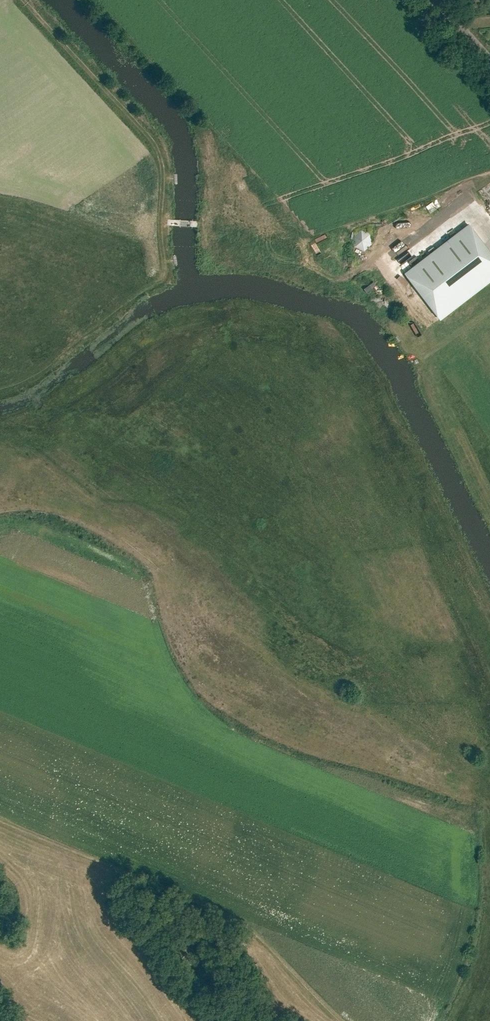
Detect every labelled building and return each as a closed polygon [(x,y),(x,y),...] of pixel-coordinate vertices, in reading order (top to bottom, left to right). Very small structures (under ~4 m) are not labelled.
[(405,274),(440,320),(489,281),(489,253),(468,225),(405,274)] [(424,233),(412,236),(413,242),(425,238),(424,233)]
